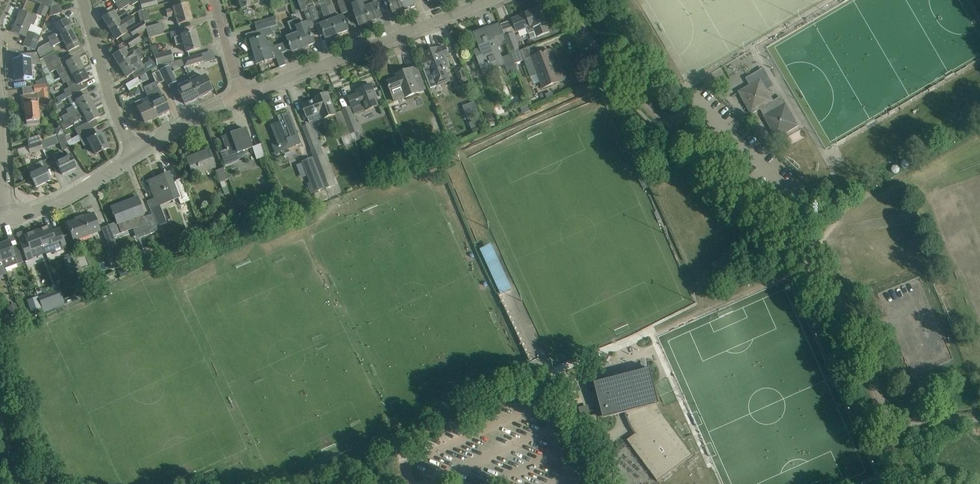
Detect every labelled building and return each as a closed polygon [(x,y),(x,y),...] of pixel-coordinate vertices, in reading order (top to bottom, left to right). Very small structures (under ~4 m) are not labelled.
[(120,10),(131,3),(133,5),(138,1),(138,0),(121,0),(115,3),(120,10)] [(157,0),(144,0),(140,1),(142,9),(158,5),(157,0)] [(242,9),(252,6),(255,5),(259,4),(261,2),(260,0),(239,0),(242,9)] [(337,2),(342,15),(348,12),(344,0),(342,0),(337,2)] [(363,0),(356,0),(351,2),(360,26),(371,22),(363,0)] [(371,22),(382,17),(379,8),(377,3),(376,0),(363,0),(371,22)] [(401,0),(388,0),(393,13),(405,9),(401,0)] [(405,9),(416,4),(414,0),(401,0),(405,9)] [(63,12),(60,5),(53,2),(51,8),(50,11),(50,13),(49,17),(63,12)] [(51,8),(41,3),(39,8),(50,13),(50,11),(51,8)] [(187,4),(177,6),(173,8),(166,10),(168,17),(175,15),(178,24),(192,20),(187,4)] [(327,6),(338,34),(349,30),(343,16),(338,18),(333,4),(327,6)] [(308,8),(313,21),(315,25),(321,23),(315,5),(308,8)] [(338,34),(327,6),(321,9),(327,23),(321,25),(326,39),(338,34)] [(303,10),(308,23),(313,21),(308,8),(303,10)] [(511,19),(516,32),(517,33),(518,33),(518,32),(527,28),(529,34),(535,32),(537,37),(550,32),(541,8),(511,19)] [(27,31),(30,24),(34,25),(37,17),(21,11),(12,31),(25,37),(25,36),(27,37),(23,46),(35,51),(41,36),(27,31)] [(103,18),(110,29),(130,16),(127,12),(118,18),(114,12),(103,18)] [(130,16),(110,29),(116,40),(127,33),(123,27),(133,21),(130,16)] [(276,18),(255,24),(258,31),(270,27),(278,25),(276,18)] [(304,47),(315,43),(307,23),(308,23),(308,22),(302,24),(300,18),(294,20),(304,47)] [(50,36),(47,37),(49,41),(71,31),(66,20),(57,24),(55,25),(58,31),(50,36)] [(141,23),(128,30),(133,37),(138,34),(146,27),(144,20),(141,23)] [(283,40),(284,42),(288,52),(292,51),(293,52),(304,47),(294,20),(288,22),(293,35),(287,38),(288,39),(283,40)] [(149,38),(164,34),(161,23),(146,27),(147,30),(149,38)] [(477,58),(480,67),(483,73),(505,65),(508,72),(516,69),(511,56),(503,60),(498,47),(507,43),(500,24),(474,34),(482,55),(477,58)] [(146,27),(138,34),(140,36),(144,34),(143,32),(147,30),(146,27)] [(257,39),(251,41),(255,52),(274,46),(272,41),(267,42),(266,37),(273,35),(270,27),(258,31),(255,32),(257,39)] [(49,41),(43,44),(44,45),(38,48),(37,51),(40,57),(55,50),(53,46),(63,41),(69,51),(79,46),(71,31),(49,41)] [(195,32),(185,34),(181,35),(182,36),(174,38),(176,46),(183,44),(186,52),(200,49),(195,32)] [(512,54),(519,51),(513,33),(505,36),(512,54)] [(130,48),(142,41),(138,34),(133,37),(126,41),(130,48)] [(274,46),(255,52),(258,64),(276,58),(279,67),(286,65),(285,61),(283,54),(288,52),(284,42),(284,44),(274,46)] [(421,64),(425,73),(431,90),(448,83),(449,80),(445,70),(449,68),(445,58),(449,56),(446,47),(438,50),(437,48),(425,53),(428,61),(421,64)] [(113,56),(120,66),(141,54),(141,53),(143,52),(141,48),(134,51),(134,50),(127,54),(124,49),(113,56)] [(154,54),(157,66),(158,66),(174,61),(170,49),(158,53),(154,54)] [(516,63),(530,58),(526,49),(519,51),(512,54),(516,63)] [(530,58),(524,60),(530,77),(539,74),(544,88),(557,83),(567,79),(562,67),(555,69),(553,63),(554,62),(550,50),(541,54),(531,57),(530,58)] [(41,67),(58,58),(55,52),(39,60),(41,65),(41,67)] [(32,80),(31,65),(41,65),(39,60),(37,53),(25,54),(25,60),(13,61),(15,81),(32,80)] [(141,54),(120,66),(127,77),(132,74),(135,79),(125,85),(129,91),(141,83),(138,77),(146,72),(144,68),(140,60),(144,58),(141,54)] [(201,54),(180,60),(183,66),(183,67),(203,62),(201,54)] [(48,86),(49,86),(56,82),(51,73),(56,70),(61,79),(82,69),(76,57),(62,65),(58,58),(41,67),(45,77),(48,86)] [(183,66),(180,60),(174,61),(158,66),(160,70),(168,66),(169,68),(172,67),(174,70),(183,66)] [(168,66),(160,70),(165,81),(170,90),(170,91),(175,88),(173,84),(176,83),(169,68),(168,66)] [(467,81),(462,67),(455,70),(460,84),(467,81)] [(88,80),(82,69),(61,79),(64,84),(66,82),(69,87),(64,90),(67,98),(86,88),(83,82),(88,80)] [(387,82),(391,92),(395,101),(419,92),(410,69),(397,75),(398,78),(387,82)] [(151,74),(157,85),(165,81),(160,70),(151,74)] [(195,76),(189,79),(198,97),(212,91),(205,76),(196,80),(195,76)] [(189,79),(176,85),(184,104),(198,97),(189,79)] [(738,92),(740,94),(751,114),(760,109),(776,138),(798,126),(781,96),(773,101),(761,79),(738,92)] [(38,85),(22,87),(23,94),(31,93),(31,94),(37,94),(38,102),(50,101),(50,94),(48,93),(48,92),(51,91),(49,86),(48,86),(47,84),(38,85)] [(379,106),(371,85),(357,90),(359,94),(348,98),(352,107),(355,114),(365,110),(365,111),(379,106)] [(684,86),(674,94),(678,99),(688,91),(684,86)] [(157,117),(170,111),(159,88),(147,94),(151,102),(150,102),(157,117)] [(61,117),(64,122),(93,106),(87,95),(83,97),(80,91),(68,98),(71,104),(72,104),(73,106),(66,109),(68,113),(61,117)] [(317,99),(302,105),(306,114),(307,117),(310,124),(324,119),(336,115),(335,114),(335,113),(331,102),(327,93),(317,97),(317,99)] [(36,95),(31,95),(21,96),(22,109),(25,109),(26,121),(39,120),(36,95)] [(157,117),(150,102),(143,106),(141,100),(135,102),(137,108),(137,109),(144,123),(157,117)] [(475,102),(463,106),(468,120),(480,116),(475,102)] [(529,105),(522,108),(525,113),(531,111),(529,105)] [(64,122),(61,123),(62,128),(63,130),(74,124),(74,122),(85,116),(89,123),(90,122),(99,117),(93,106),(64,122)] [(350,108),(343,110),(343,112),(346,120),(349,126),(355,142),(358,141),(355,132),(359,131),(350,108)] [(272,125),(279,142),(273,145),(277,156),(281,152),(301,144),(289,112),(278,116),(281,124),(278,126),(277,123),(272,125)] [(481,118),(469,123),(472,129),(483,125),(481,118)] [(346,120),(339,123),(341,129),(344,136),(342,137),(346,146),(355,142),(349,126),(346,120)] [(90,129),(87,123),(75,129),(78,135),(90,129)] [(55,129),(57,136),(64,134),(62,127),(55,129)] [(95,154),(108,148),(100,133),(97,135),(93,128),(90,129),(78,135),(81,140),(81,139),(84,146),(90,143),(95,154)] [(245,128),(222,137),(226,149),(220,152),(225,165),(231,163),(239,156),(237,153),(251,148),(252,147),(245,128)] [(70,147),(67,142),(64,134),(57,136),(60,143),(62,150),(63,149),(64,151),(70,147)] [(57,136),(41,142),(44,148),(60,143),(57,136)] [(314,136),(307,139),(312,150),(314,157),(326,188),(326,189),(336,185),(337,185),(322,146),(319,147),(314,136)] [(44,148),(41,142),(28,146),(31,153),(44,148)] [(261,144),(252,147),(257,160),(266,156),(261,144)] [(186,158),(190,167),(193,175),(215,167),(208,149),(186,158)] [(48,159),(47,159),(50,165),(56,162),(62,175),(76,168),(69,155),(62,158),(59,152),(53,154),(54,156),(48,158),(48,159)] [(314,157),(302,162),(310,182),(307,184),(311,194),(326,188),(314,157)] [(50,165),(47,159),(36,164),(39,170),(30,174),(36,187),(51,180),(45,168),(50,165)] [(227,180),(223,168),(216,171),(220,183),(227,180)] [(169,202),(179,198),(169,173),(159,177),(159,178),(149,182),(155,199),(147,202),(152,215),(157,212),(155,207),(169,202)] [(117,223),(109,226),(114,237),(133,229),(140,226),(147,224),(151,234),(158,231),(152,214),(144,217),(143,214),(141,210),(138,200),(127,205),(121,207),(120,205),(111,208),(113,212),(113,213),(114,215),(117,223)] [(67,224),(71,233),(74,240),(99,230),(93,214),(67,224)] [(50,225),(37,230),(45,251),(46,254),(54,251),(51,245),(60,242),(63,248),(67,247),(64,240),(60,228),(52,231),(50,225)] [(109,226),(101,229),(108,245),(110,244),(116,242),(114,237),(109,226)] [(26,241),(20,243),(24,252),(27,260),(33,258),(32,256),(45,251),(37,230),(24,235),(26,241)] [(203,240),(200,230),(193,232),(197,242),(203,240)] [(0,244),(0,258),(5,269),(23,262),(16,245),(11,247),(9,241),(0,244)] [(116,242),(110,244),(114,254),(119,252),(116,242)] [(490,272),(500,268),(490,243),(479,247),(490,272)] [(59,289),(43,295),(48,310),(65,303),(59,289)] [(37,296),(28,299),(32,310),(41,307),(37,296)] [(652,343),(641,345),(644,356),(654,354),(652,343)] [(636,346),(616,351),(622,374),(643,369),(636,346)] [(605,416),(624,411),(624,413),(626,416),(626,419),(628,422),(630,427),(632,429),(635,434),(627,440),(657,481),(692,455),(661,413),(661,412),(660,410),(659,409),(657,404),(650,374),(597,387),(605,416)]
